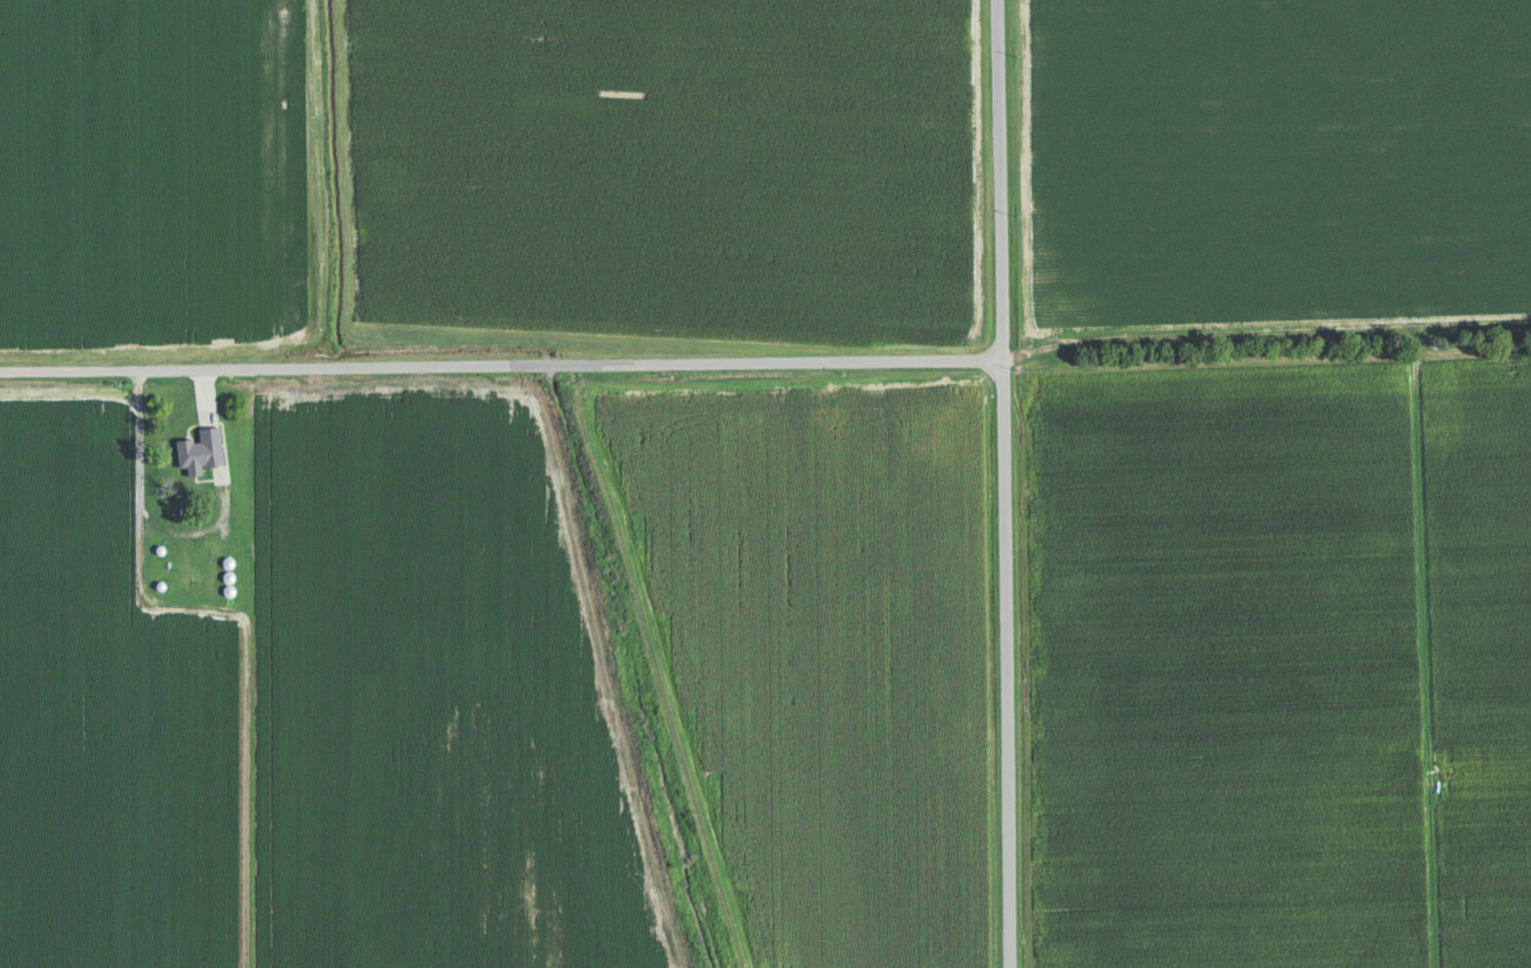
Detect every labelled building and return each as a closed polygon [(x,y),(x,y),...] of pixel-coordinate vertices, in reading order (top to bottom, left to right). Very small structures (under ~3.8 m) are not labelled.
[(227,465),(224,427),(202,429),(203,440),(182,442),(184,469),(191,468),(192,477),(207,476),(206,467),(227,465)]
